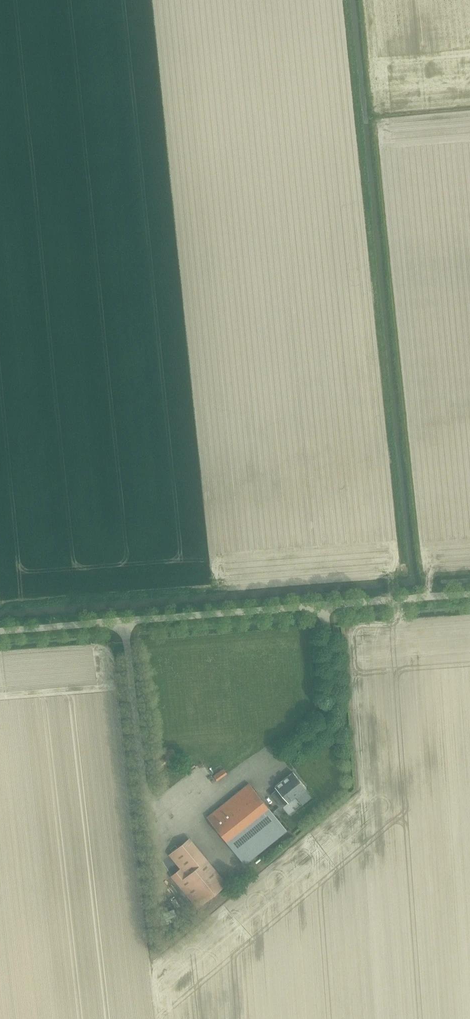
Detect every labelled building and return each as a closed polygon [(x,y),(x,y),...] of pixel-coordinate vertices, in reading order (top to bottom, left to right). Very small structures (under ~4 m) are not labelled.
[(216,780),(226,773),(223,769),(213,776),(216,780)] [(288,803),(306,788),(293,772),(275,787),(277,789),(271,794),(280,805),(286,800),(288,803)] [(244,864),(286,830),(249,784),(207,818),(244,864)] [(224,884),(189,840),(170,855),(181,869),(172,877),(196,907),(224,884)]
